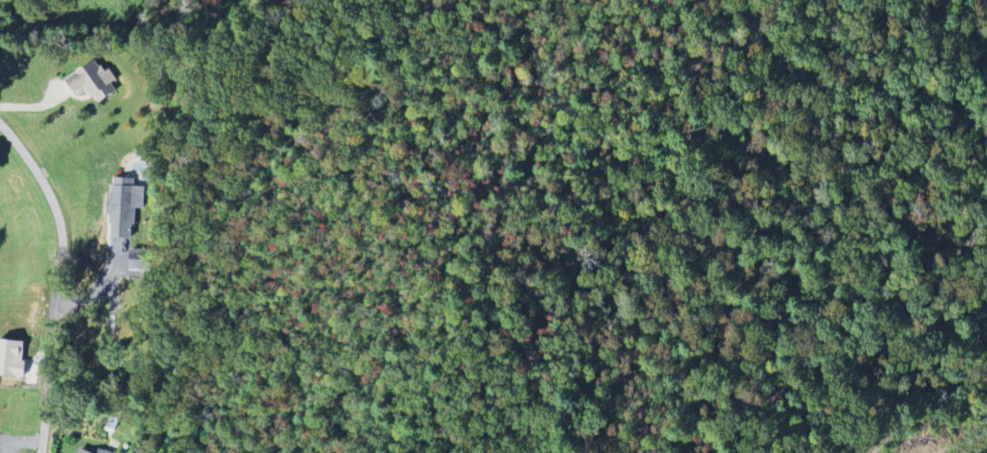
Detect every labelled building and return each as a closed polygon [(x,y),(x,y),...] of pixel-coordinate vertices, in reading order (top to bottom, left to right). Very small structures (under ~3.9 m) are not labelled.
[(67,80),(76,95),(87,88),(97,105),(119,92),(100,60),(67,80)] [(148,253),(122,251),(123,239),(133,240),(135,210),(143,210),(145,188),(125,187),(126,180),(114,179),(113,195),(108,271),(121,272),(121,281),(146,282),(148,253)] [(24,378),(27,343),(0,341),(0,376),(24,378)]
